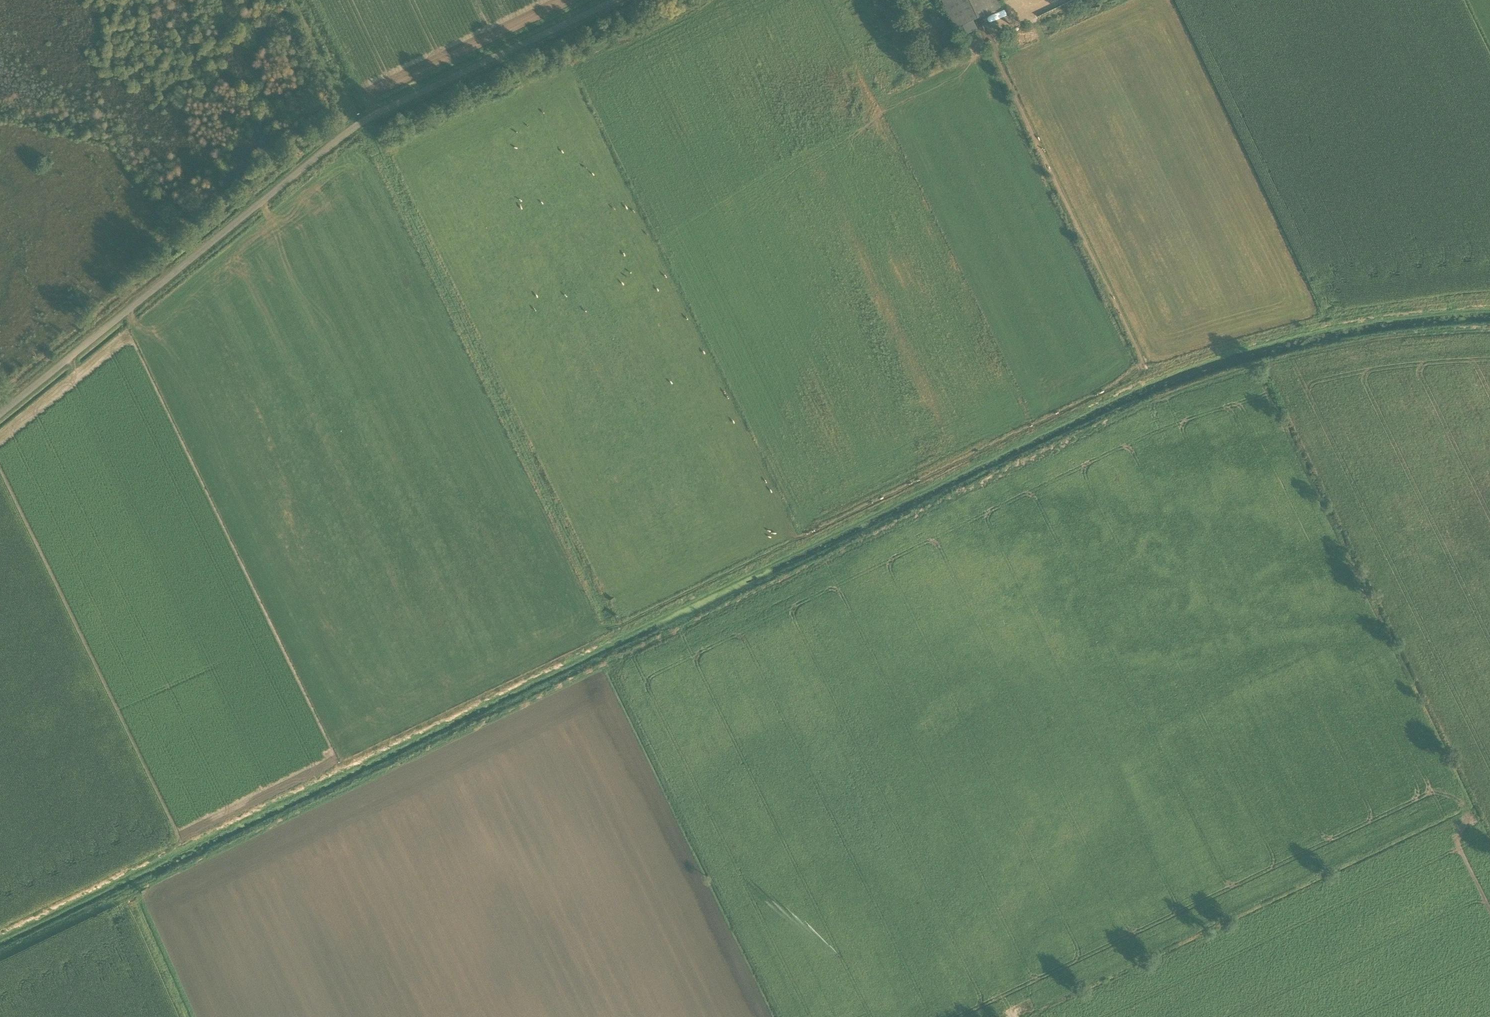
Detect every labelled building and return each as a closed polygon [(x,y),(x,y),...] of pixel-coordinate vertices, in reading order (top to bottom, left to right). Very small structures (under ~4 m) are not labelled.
[(956,29),(956,28),(975,20),(982,16),(1000,8),(997,0),(943,0),(956,29)] [(1039,14),(1072,0),(1034,0),(1039,14)]
